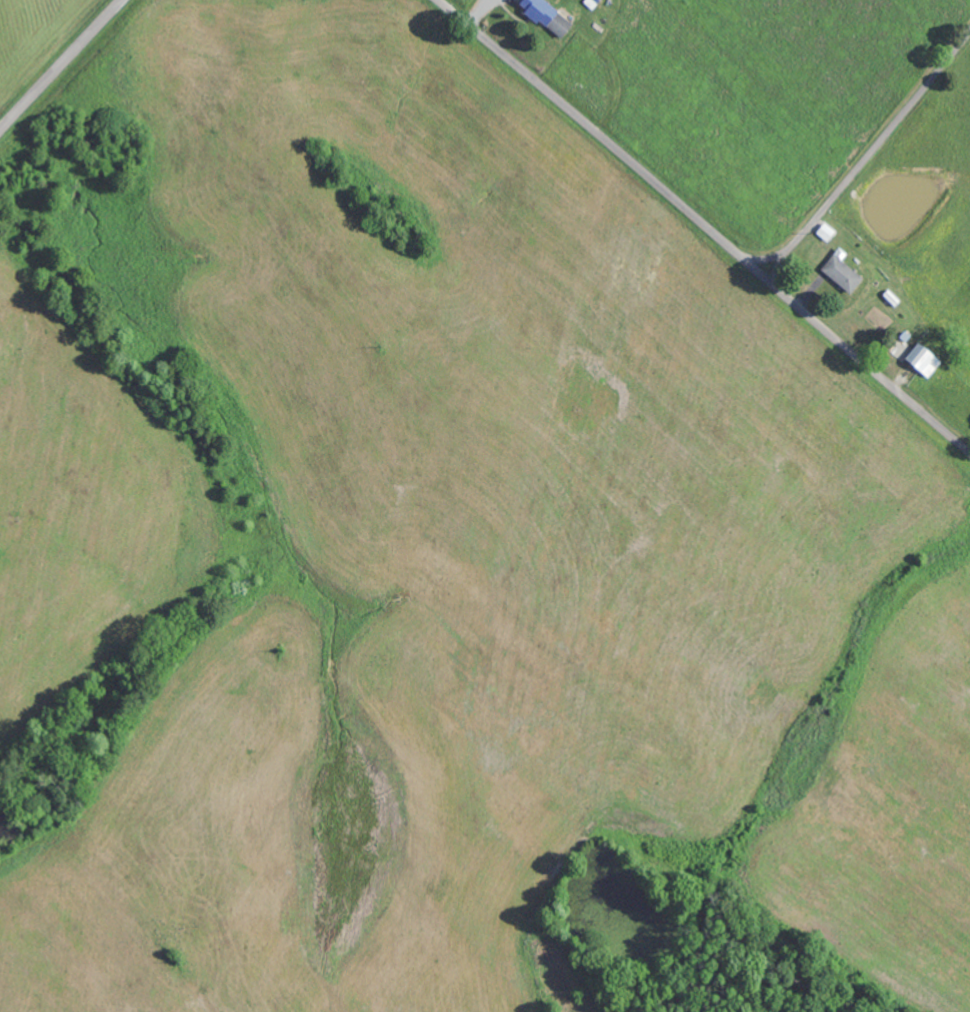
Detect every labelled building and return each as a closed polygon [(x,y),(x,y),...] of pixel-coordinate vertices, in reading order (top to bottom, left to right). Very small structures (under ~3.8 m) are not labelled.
[(546,0),(521,0),(518,4),(560,38),(573,22),(546,0)] [(583,1),(592,9),(600,0),(584,0),(583,1)] [(827,240),(835,230),(824,222),(816,232),(827,240)] [(846,253),(839,247),(821,269),(850,293),(863,277),(841,259),(846,253)] [(928,377),(941,360),(918,342),(905,358),(928,377)]
